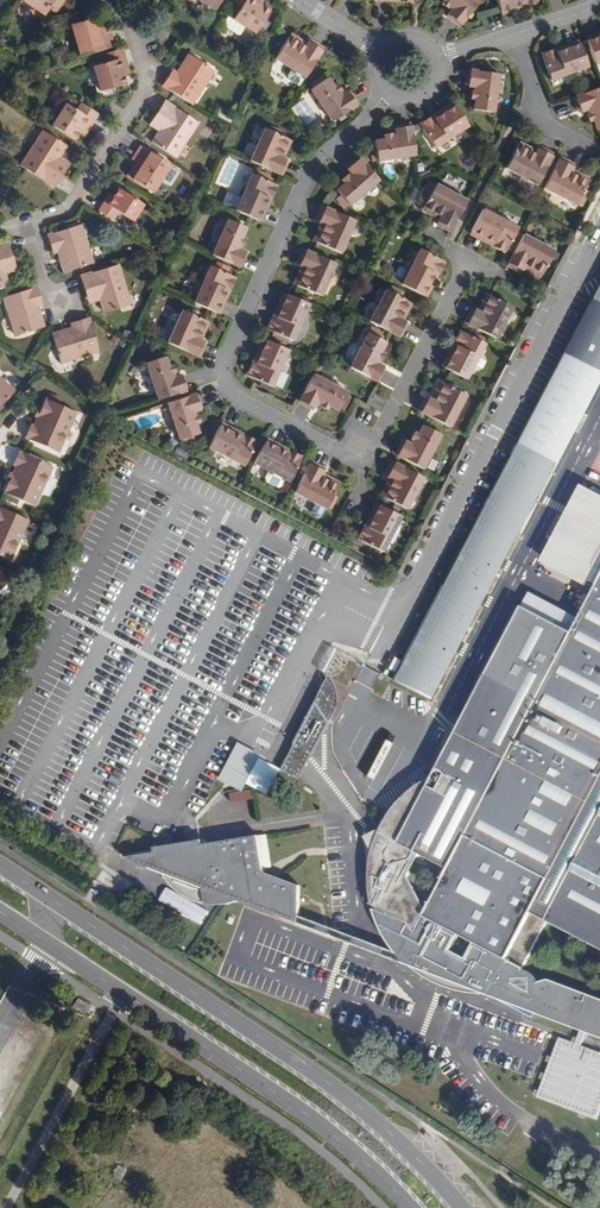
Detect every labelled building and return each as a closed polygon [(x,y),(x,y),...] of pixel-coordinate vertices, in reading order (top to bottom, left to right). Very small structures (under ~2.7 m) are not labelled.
[(21,2),(43,15),(49,5),(57,9),(63,0),(22,0),(21,2)] [(213,11),(220,0),(197,0),(213,11)] [(232,5),(239,9),(233,20),(227,16),(221,26),(239,38),(245,28),(255,34),(268,12),(261,8),(257,5),(260,0),(235,0),(232,5)] [(440,3),(446,7),(448,5),(452,7),(449,10),(445,15),(458,26),(478,2),(475,0),(442,0),(440,3)] [(538,0),(495,0),(499,11),(522,3),(523,6),(538,2),(538,0)] [(522,3),(499,11),(500,14),(523,6),(522,3)] [(97,36),(103,34),(98,18),(92,19),(97,36)] [(97,36),(92,19),(70,26),(79,57),(113,47),(108,32),(103,34),(97,36)] [(304,47),(307,43),(290,32),(287,37),(304,47)] [(584,38),(586,41),(599,36),(599,32),(584,38)] [(586,41),(594,64),(599,62),(599,36),(586,41)] [(304,47),(287,37),(273,58),(304,78),(322,48),(309,40),(307,43),(304,47)] [(556,52),(579,44),(578,40),(555,48),(556,52)] [(587,66),(579,44),(556,52),(555,48),(540,54),(549,80),(587,66)] [(128,69),(122,49),(103,55),(105,63),(93,66),(101,91),(125,84),(122,75),(121,71),(128,69)] [(180,75),(191,57),(188,55),(177,73),(180,75)] [(212,70),(191,57),(180,75),(177,73),(172,70),(162,86),(191,104),(212,70)] [(497,74),(467,69),(465,85),(472,86),(475,87),(474,91),(471,91),(470,98),(474,99),(473,109),(492,112),(497,74)] [(332,87),(326,78),(310,89),(331,121),(356,104),(347,91),(342,94),(339,96),(336,93),(340,90),(335,84),(332,87)] [(573,97),(578,112),(584,110),(587,109),(589,113),(585,114),(588,121),(593,120),(596,129),(599,128),(599,87),(573,97)] [(196,122),(164,102),(153,119),(163,126),(160,130),(152,142),(174,157),(196,122)] [(433,119),(453,105),(451,102),(431,115),(433,119)] [(98,114),(81,103),(77,110),(67,103),(53,125),(74,139),(79,131),(81,128),(87,131),(98,114)] [(466,126),(453,105),(433,119),(431,115),(418,124),(432,147),(466,126)] [(160,130),(163,126),(153,119),(150,124),(160,130)] [(414,155),(409,124),(393,126),(394,133),(395,137),(390,137),(390,134),(383,135),(383,139),(372,141),(376,161),(414,155)] [(287,139),(264,128),(249,161),(280,175),(287,161),(283,159),(278,157),(287,139)] [(67,146),(44,131),(22,166),(54,187),(66,169),(56,163),(59,158),(67,146)] [(283,159),(292,141),(287,139),(278,157),(283,159)] [(534,154),(536,150),(519,141),(516,145),(534,154)] [(169,164),(140,145),(132,159),(137,161),(141,164),(133,178),(153,191),(165,172),(169,164)] [(534,154),(516,145),(505,168),(537,184),(553,154),(538,146),(536,150),(534,154)] [(377,179),(357,156),(345,167),(349,172),(351,175),(347,178),(345,175),(339,180),(343,184),(335,190),(348,205),(377,179)] [(573,165),(559,157),(543,188),(575,205),(586,182),(569,173),(572,168),(573,165)] [(69,164),(59,158),(56,163),(66,169),(69,164)] [(141,164),(137,161),(128,176),(133,178),(141,164)] [(171,176),(176,169),(169,164),(165,172),(171,176)] [(586,182),(589,177),(572,168),(569,173),(586,182)] [(255,175),(251,173),(240,197),(230,192),(231,190),(228,189),(226,190),(223,194),(226,195),(222,203),(235,209),(234,210),(256,220),(266,197),(270,199),(276,185),(267,181),(269,176),(257,170),(255,175)] [(466,201),(434,184),(430,192),(423,188),(417,200),(424,204),(422,207),(439,216),(437,220),(435,224),(450,232),(466,201)] [(142,204),(118,188),(113,196),(110,194),(99,210),(113,219),(118,212),(132,221),(142,204)] [(260,222),(270,199),(266,197),(256,220),(260,222)] [(353,220),(322,206),(315,221),(319,222),(324,225),(316,242),(339,253),(353,220)] [(437,220),(439,216),(422,207),(420,211),(437,220)] [(517,228),(481,209),(470,230),(492,242),(490,245),(504,252),(517,228)] [(245,228),(227,219),(211,254),(239,267),(246,253),(240,250),(237,248),(238,244),(242,246),(245,239),(241,237),(245,228)] [(316,242),(324,225),(319,222),(311,240),(316,242)] [(91,262),(78,225),(47,235),(52,252),(58,250),(60,249),(67,270),(91,262)] [(492,242),(470,230),(468,233),(490,245),(492,242)] [(554,251),(522,234),(506,265),(520,273),(522,269),(524,264),(542,274),(554,251)] [(7,243),(0,245),(0,288),(8,286),(4,272),(2,267),(14,263),(7,243)] [(435,257),(438,252),(426,246),(423,251),(419,248),(400,284),(421,296),(433,274),(436,275),(444,261),(435,257)] [(67,270),(60,249),(58,250),(64,271),(67,270)] [(334,263),(302,249),(296,264),(300,265),(304,268),(296,286),(319,296),(334,263)] [(230,268),(216,261),(213,268),(209,266),(193,303),(215,312),(225,290),(228,291),(235,277),(227,274),(230,268)] [(2,267),(4,272),(15,269),(14,263),(2,267)] [(128,304),(116,264),(80,276),(86,296),(97,292),(99,298),(103,312),(128,304)] [(542,274),(524,264),(522,269),(539,278),(542,274)] [(296,286),(304,268),(300,265),(291,283),(296,286)] [(433,274),(421,296),(425,297),(436,275),(433,274)] [(591,299),(599,304),(599,281),(591,299)] [(42,303),(37,287),(4,298),(16,335),(40,327),(34,306),(36,305),(42,303)] [(407,301),(385,289),(368,321),(399,338),(407,323),(403,321),(398,318),(407,301)] [(219,314),(228,291),(225,290),(215,312),(219,314)] [(87,302),(99,298),(97,292),(86,296),(87,302)] [(480,312),(489,295),(484,292),(475,310),(480,312)] [(276,317),(286,294),(282,293),(272,315),(276,317)] [(308,304),(286,294),(276,317),(272,315),(266,329),(291,340),(308,304)] [(511,307),(489,295),(480,312),(475,310),(471,308),(463,323),(495,339),(511,307)] [(412,304),(407,301),(398,318),(403,321),(412,304)] [(43,326),(36,305),(34,306),(40,327),(43,326)] [(205,320),(182,310),(167,343),(199,357),(206,342),(202,340),(197,338),(205,320)] [(98,351),(88,318),(71,323),(72,328),(74,332),(53,338),(60,362),(98,351)] [(202,340),(210,323),(205,320),(197,338),(202,340)] [(52,335),(53,338),(74,332),(72,328),(52,335)] [(484,343),(459,330),(452,344),(456,346),(444,368),(465,379),(484,343)] [(384,342),(366,333),(349,367),(376,381),(384,367),(378,364),(375,362),(377,358),(380,360),(383,353),(379,351),(384,342)] [(256,363),(265,340),(262,338),(252,361),(256,363)] [(287,350),(265,340),(256,363),(252,361),(246,375),(271,386),(287,350)] [(444,368),(456,346),(452,344),(440,366),(444,368)] [(168,367),(164,356),(146,363),(158,400),(187,390),(182,375),(176,376),(172,378),(171,373),(174,372),(172,365),(168,367)] [(346,392),(312,374),(298,401),(312,409),(315,403),(317,400),(321,402),(319,406),(326,409),(328,405),(337,410),(346,392)] [(0,378),(0,406),(14,390),(0,378)] [(433,400),(442,383),(437,380),(428,398),(433,400)] [(465,395),(442,383),(433,400),(428,398),(425,396),(417,411),(448,427),(465,395)] [(201,409),(195,393),(167,402),(179,440),(198,434),(194,423),(198,422),(196,415),(193,416),(191,412),(195,410),(201,409)] [(73,412),(44,399),(38,411),(35,418),(31,426),(28,424),(22,437),(55,452),(73,412)] [(240,437),(242,434),(220,422),(219,426),(240,437)] [(440,434),(422,425),(417,434),(413,432),(410,439),(413,440),(411,445),(408,443),(402,440),(394,455),(422,469),(440,434)] [(240,437),(219,426),(208,447),(243,465),(256,441),(242,434),(240,437)] [(285,453),(287,450),(266,438),(264,441),(285,453)] [(285,453),(264,441),(253,463),(289,481),(301,457),(287,450),(285,453)] [(516,442),(391,679),(428,699),(552,461),(516,442)] [(52,464),(19,449),(14,462),(16,463),(12,472),(9,479),(4,491),(34,504),(52,464)] [(324,468),(309,461),(293,492),(325,509),(337,486),(320,477),(322,472),(324,468)] [(422,477),(391,461),(384,475),(387,477),(392,480),(383,497),(406,509),(422,477)] [(337,486),(339,481),(322,472),(320,477),(337,486)] [(383,497),(392,480),(387,477),(378,494),(383,497)] [(578,490),(540,564),(586,588),(599,561),(599,501),(578,490)] [(367,527),(379,505),(375,503),(364,525),(367,527)] [(400,516),(379,505),(367,527),(364,525),(357,539),(382,551),(400,516)] [(0,507),(0,554),(8,557),(26,519),(0,507)] [(405,965),(416,974),(426,980),(439,986),(452,990),(599,1041),(599,998),(549,979),(539,984),(536,979),(534,976),(528,970),(525,969),(550,921),(599,947),(599,581),(572,635),(522,609),(433,776),(408,824),(388,814),(383,822),(378,832),(373,847),(370,856),(369,867),(368,878),(368,885),(369,894),(371,906),(377,908),(375,911),(372,910),(377,923),(384,939),(394,953),(395,955),(397,957),(399,959),(401,961),(405,965)] [(325,685),(322,680),(307,708),(318,727),(319,726),(323,721),(327,715),(329,704),(329,697),(327,691),(325,685)] [(318,727),(307,708),(302,717),(311,732),(318,727)] [(256,753),(236,743),(220,775),(239,785),(256,753)] [(408,824),(433,776),(420,783),(408,792),(395,804),(388,814),(408,824)] [(161,870),(162,872),(164,874),(169,882),(178,890),(189,897),(195,900),(205,902),(214,903),(226,902),(236,900),(280,917),(282,908),(300,915),(300,885),(264,872),(258,834),(202,844),(156,852),(155,852),(155,854),(156,857),(157,859),(157,861),(158,864),(159,866),(160,868),(161,870)] [(202,844),(201,839),(155,847),(156,852),(202,844)] [(155,854),(155,852),(148,853),(150,868),(162,872),(161,870),(160,868),(159,866),(158,864),(157,861),(157,859),(156,857),(155,854)] [(124,857),(150,868),(148,853),(124,857)] [(300,915),(282,908),(280,917),(296,923),(405,965),(401,961),(399,959),(397,957),(395,955),(394,953),(299,917),(300,915)]
